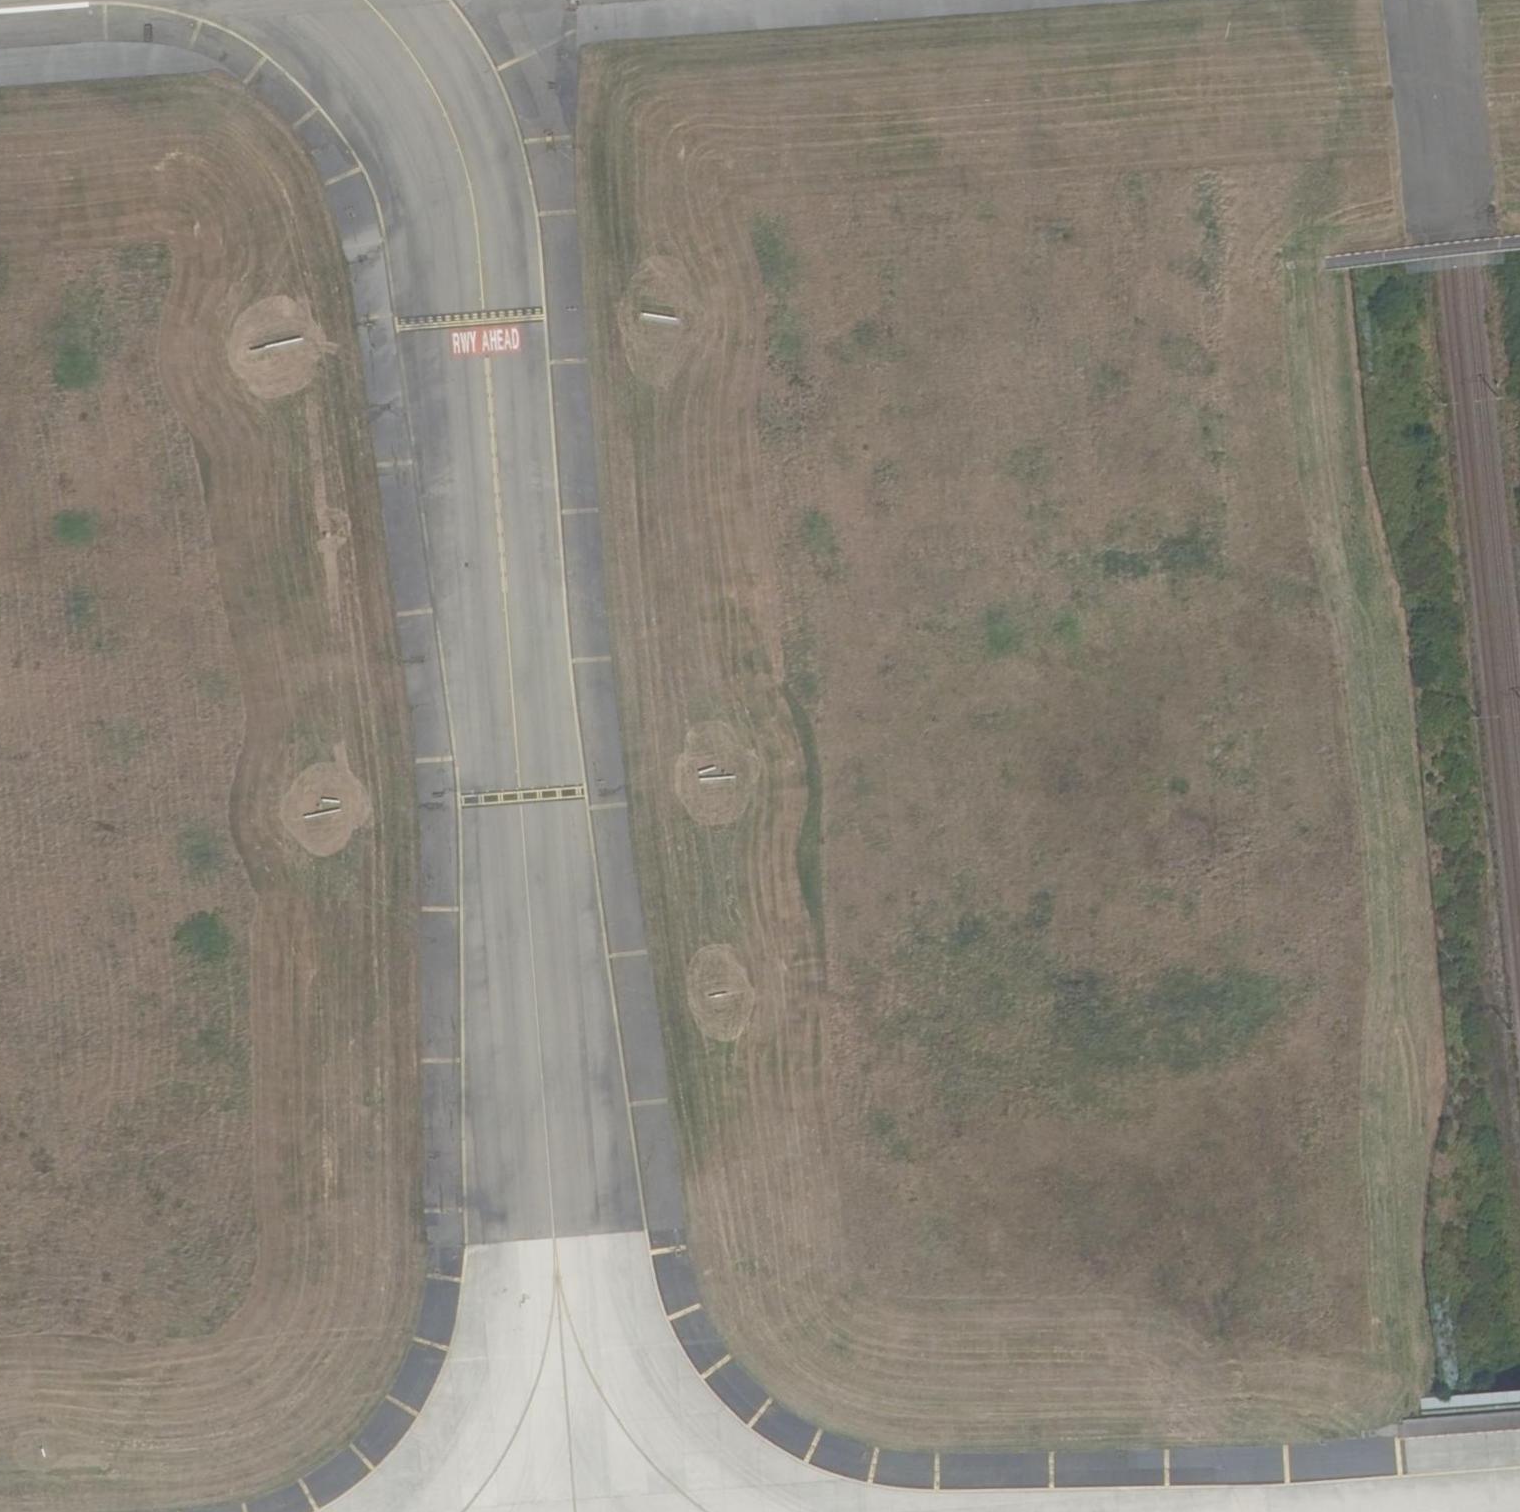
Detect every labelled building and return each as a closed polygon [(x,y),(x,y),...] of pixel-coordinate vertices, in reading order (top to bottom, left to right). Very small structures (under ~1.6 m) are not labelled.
[(1464,1404),(1465,1417),(1514,1414),(1514,1401),(1464,1404)]
